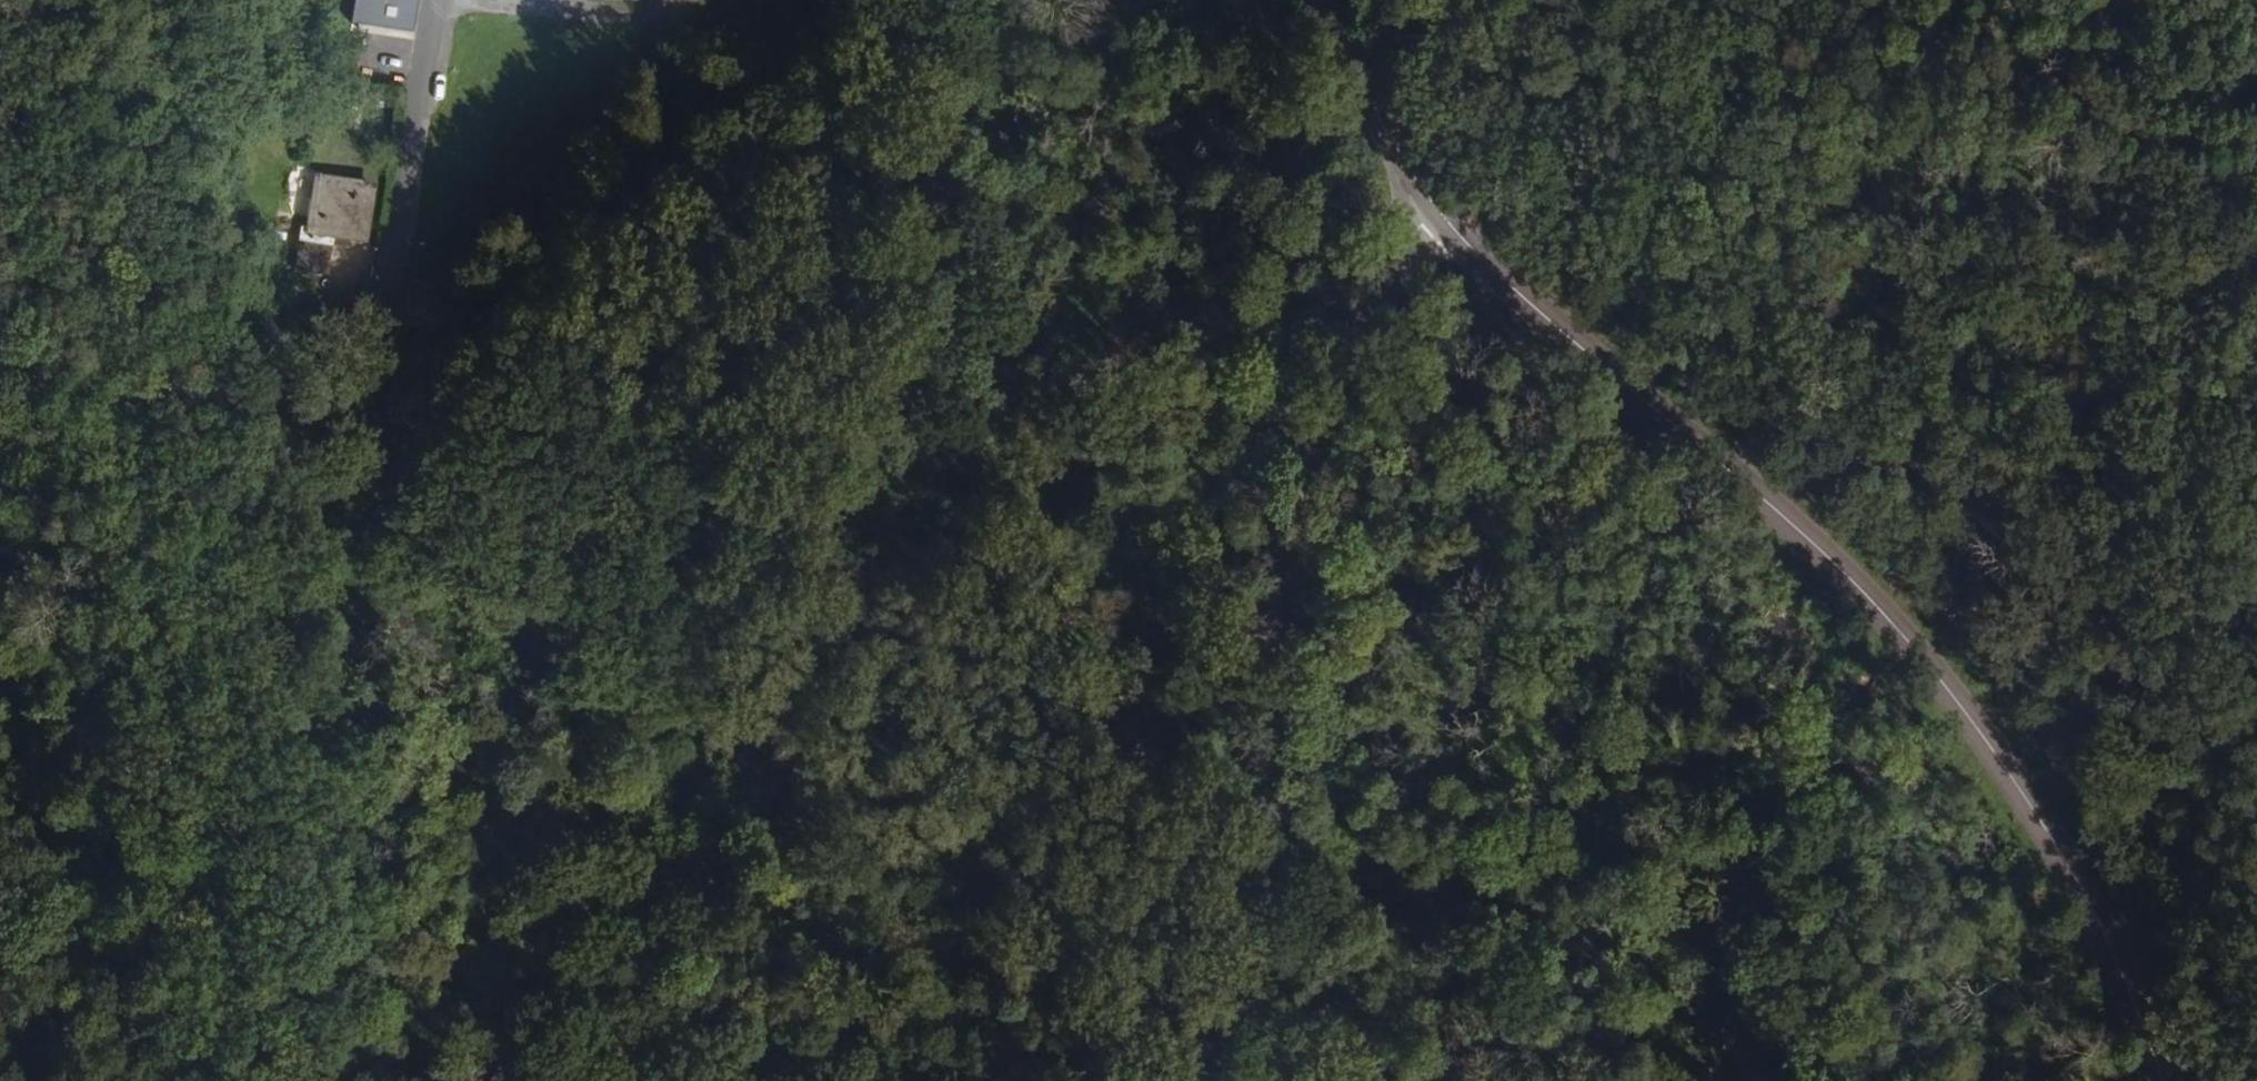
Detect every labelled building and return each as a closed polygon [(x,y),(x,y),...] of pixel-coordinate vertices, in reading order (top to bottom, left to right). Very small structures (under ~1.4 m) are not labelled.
[(417,0),(351,0),(347,26),(411,35),(417,0)] [(364,240),(371,187),(318,180),(311,232),(301,231),(297,258),(305,259),(303,273),(326,276),(328,261),(330,262),(333,245),(344,246),(345,238),(364,240)]
